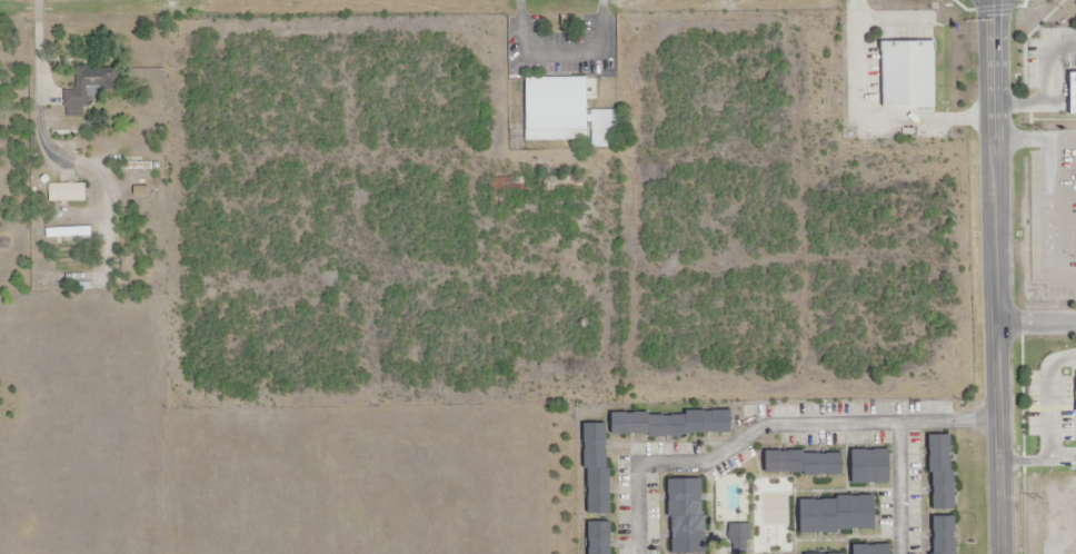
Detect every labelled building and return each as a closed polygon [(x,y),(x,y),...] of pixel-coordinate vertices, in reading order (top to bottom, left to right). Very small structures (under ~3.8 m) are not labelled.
[(881,41),(881,112),(940,111),(939,41),(881,41)] [(64,92),(66,120),(89,119),(88,109),(109,109),(109,81),(117,81),(117,69),(78,70),(79,92),(64,92)] [(519,77),(519,144),(616,145),(616,112),(591,112),(592,78),(519,77)] [(49,184),(49,201),(86,201),(86,184),(49,184)] [(44,229),(46,239),(89,237),(89,228),(44,229)] [(615,415),(615,435),(733,433),(733,414),(615,415)] [(582,553),(609,553),(608,424),(581,424),(582,553)] [(930,553),(953,553),(949,438),(927,439),(930,553)] [(769,451),(768,471),(845,474),(846,454),(769,451)] [(854,451),(853,483),(893,484),(893,452),(854,451)] [(670,553),(706,553),(707,481),(671,481),(670,553)] [(798,501),(798,533),(880,533),(880,499),(798,501)] [(892,545),(853,545),(853,553),(892,553),(892,545)]
